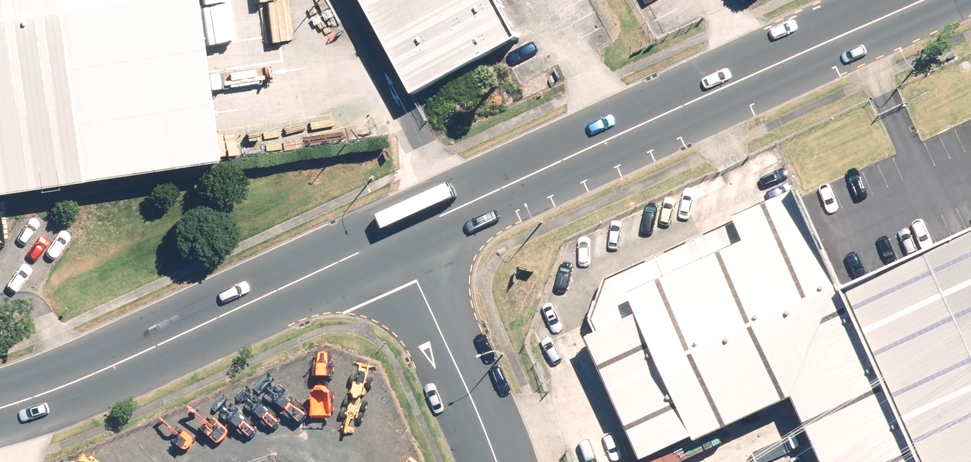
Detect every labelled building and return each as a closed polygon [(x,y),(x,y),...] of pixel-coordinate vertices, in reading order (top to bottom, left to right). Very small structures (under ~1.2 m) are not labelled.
[(230,171),(209,0),(0,0),(0,199),(230,171)] [(520,39),(499,0),(361,0),(412,96),(520,39)] [(845,292),(798,191),(605,278),(588,317),(580,323),(645,461),(793,394),(825,461),(924,461),(845,292)] [(845,292),(924,461),(970,461),(970,235),(845,292)]
